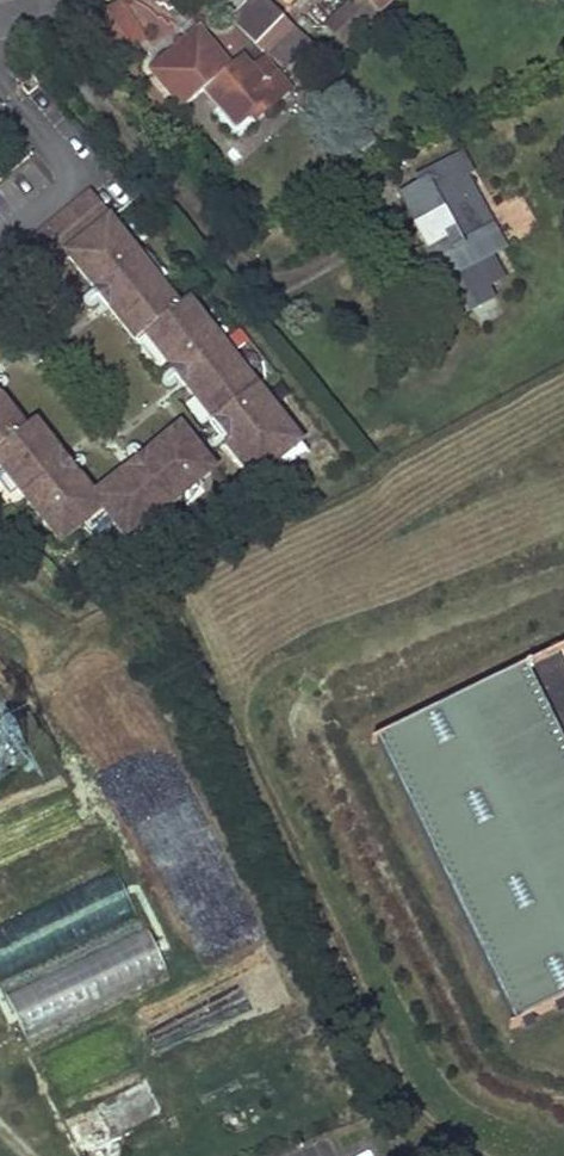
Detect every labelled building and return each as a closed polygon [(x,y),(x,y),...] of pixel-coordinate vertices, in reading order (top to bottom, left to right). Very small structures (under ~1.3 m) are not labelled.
[(232,19),(266,57),(294,32),(264,0),(256,0),(232,19)] [(328,25),(344,44),(378,15),(365,0),(356,0),(355,1),(328,25)] [(378,15),(395,0),(365,0),(378,15)] [(112,7),(85,29),(112,62),(139,40),(112,7)] [(227,72),(207,88),(237,125),(259,107),(264,114),(291,92),(276,74),(264,83),(244,58),(227,72)] [(465,177),(432,195),(441,212),(412,227),(426,252),(432,262),(414,272),(425,292),(449,279),(465,282),(463,298),(472,300),(477,310),(492,302),(486,289),(502,280),(490,257),(505,249),(465,177)] [(105,223),(110,219),(89,194),(4,265),(25,290),(65,256),(105,223)] [(176,307),(105,223),(65,256),(93,290),(99,286),(113,303),(108,308),(136,342),(145,335),(172,368),(178,364),(192,382),(187,386),(215,421),(219,418),(234,437),(226,444),(256,479),(302,440),(185,300),(176,307)] [(426,252),(408,262),(414,272),(432,262),(426,252)] [(215,470),(181,428),(148,456),(152,462),(134,476),(130,471),(101,494),(96,498),(85,486),(77,476),(72,481),(57,463),(63,459),(34,425),(26,432),(21,426),(0,401),(0,468),(62,545),(105,510),(130,540),(215,470)] [(385,733),(526,1016),(563,996),(563,646),(385,733)] [(24,770),(9,748),(0,754),(0,785),(24,770)] [(132,916),(115,874),(0,920),(0,985),(23,1040),(169,981),(148,930),(111,946),(104,928),(132,916)] [(33,1054),(85,1155),(86,1155),(120,1139),(166,1116),(113,1013),(33,1054)] [(86,1155),(128,1155),(120,1139),(86,1155)]
